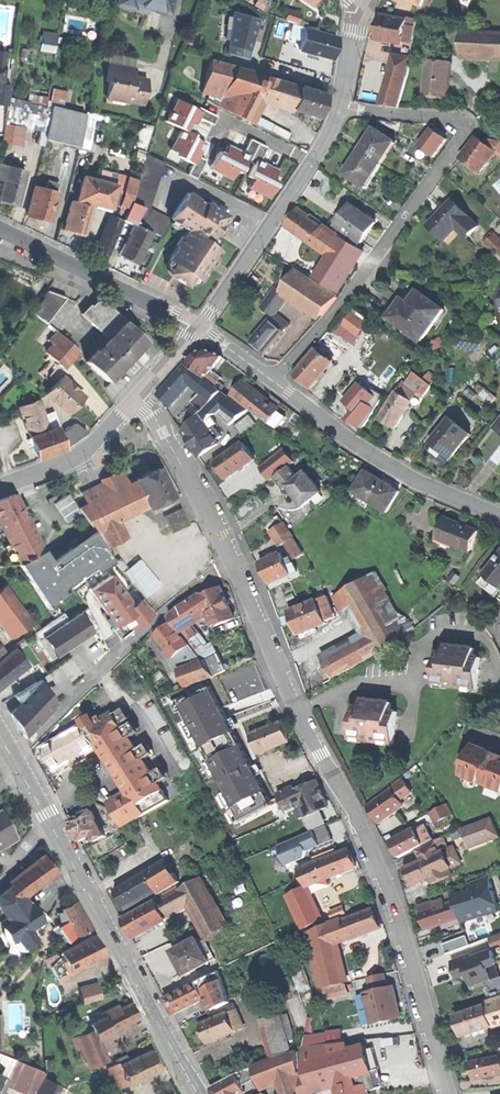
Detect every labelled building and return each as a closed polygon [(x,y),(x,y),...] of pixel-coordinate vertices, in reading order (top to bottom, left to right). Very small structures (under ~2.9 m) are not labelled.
[(116,10),(118,4),(116,3),(116,1),(114,0),(112,0),(110,8),(111,8),(110,10),(111,10),(112,8),(116,10)] [(116,1),(116,3),(118,4),(132,8),(133,3),(147,7),(167,12),(170,0),(116,0),(116,1)] [(145,17),(147,7),(133,3),(132,8),(118,4),(116,10),(129,13),(129,15),(131,15),(131,14),(146,18),(146,17),(145,17)] [(232,10),(225,53),(253,57),(260,14),(232,10)] [(283,19),(284,19),(296,23),(299,14),(287,10),(283,19)] [(408,20),(381,15),(379,28),(377,39),(404,44),(405,38),(408,20)] [(409,17),(408,20),(405,38),(414,40),(417,19),(409,17)] [(282,24),(280,31),(299,38),(303,26),(296,23),(284,19),(282,24)] [(272,39),(276,40),(280,31),(282,24),(274,21),(268,37),(272,39)] [(56,51),(59,31),(43,29),(41,49),(56,51)] [(299,49),(331,57),(334,47),(336,38),(315,32),(304,29),(299,49)] [(273,50),(292,57),(299,38),(280,31),(276,40),(273,50)] [(462,32),(461,56),(499,58),(499,34),(462,32)] [(285,76),(292,57),(273,50),(266,69),(285,76)] [(8,108),(9,99),(10,88),(0,86),(4,55),(0,54),(0,107),(8,108)] [(393,55),(390,73),(407,75),(408,76),(411,58),(393,55)] [(211,96),(220,100),(224,92),(223,91),(234,69),(235,67),(209,59),(203,93),(211,96)] [(451,62),(429,60),(425,95),(437,97),(447,98),(451,62)] [(121,66),(109,64),(106,81),(109,81),(106,98),(108,98),(108,94),(125,97),(125,101),(143,104),(147,79),(146,79),(146,80),(134,78),(135,69),(121,66)] [(217,106),(226,110),(230,101),(236,104),(246,83),(260,90),(265,80),(266,77),(250,72),(249,76),(234,69),(223,91),(224,92),(220,100),(217,106)] [(390,73),(380,105),(399,107),(407,75),(390,73)] [(277,103),(287,107),(296,86),(266,77),(265,80),(283,87),(277,103)] [(259,95),(277,103),(283,87),(265,80),(260,90),(261,91),(259,95)] [(248,116),(259,95),(261,91),(260,90),(246,83),(236,104),(231,113),(246,121),(247,120),(248,116)] [(296,86),(287,107),(292,108),(298,86),(296,86)] [(325,94),(298,86),(292,108),(292,110),(319,117),(322,104),(325,94)] [(175,94),(164,120),(179,126),(168,151),(197,164),(208,139),(195,133),(206,108),(175,94)] [(205,100),(217,106),(220,100),(211,96),(205,100)] [(34,101),(33,105),(45,107),(46,107),(47,100),(35,98),(34,101)] [(27,103),(9,99),(8,108),(6,123),(12,124),(40,130),(45,107),(33,105),(27,103)] [(226,110),(231,113),(236,104),(230,101),(226,110)] [(51,108),(46,107),(45,107),(40,130),(46,131),(51,108)] [(51,107),(51,108),(46,131),(44,139),(79,147),(86,114),(51,107)] [(10,143),(12,124),(6,123),(3,142),(10,143)] [(233,123),(224,141),(232,145),(241,128),(233,123)] [(418,129),(430,137),(439,124),(422,123),(418,129)] [(267,131),(276,135),(279,128),(270,124),(267,131)] [(430,137),(436,142),(446,129),(439,124),(430,137)] [(144,126),(140,145),(149,146),(153,128),(144,126)] [(239,152),(268,167),(273,157),(278,147),(241,128),(232,145),(231,148),(239,152)] [(276,135),(287,141),(291,134),(279,128),(276,135)] [(368,139),(365,145),(367,146),(358,161),(356,159),(352,165),(346,174),(368,188),(369,187),(367,186),(395,143),(397,144),(398,143),(375,128),(368,139)] [(436,142),(445,148),(455,135),(446,129),(436,142)] [(469,148),(462,157),(480,171),(484,165),(488,160),(496,150),(493,148),(487,143),(478,136),(469,148)] [(491,139),(487,143),(493,148),(499,141),(491,139)] [(225,180),(239,152),(231,148),(232,145),(224,141),(208,171),(225,180)] [(369,187),(397,144),(395,143),(367,186),(369,187)] [(365,145),(356,159),(358,161),(367,146),(365,145)] [(142,206),(145,207),(161,161),(145,154),(137,179),(130,200),(127,209),(123,219),(133,224),(135,219),(139,221),(137,225),(162,237),(169,222),(142,208),(142,206)] [(7,165),(3,179),(0,192),(0,200),(7,201),(17,204),(25,170),(7,165)] [(88,202),(109,207),(115,185),(83,176),(77,199),(88,202)] [(119,207),(127,209),(130,200),(137,179),(127,176),(122,192),(123,193),(119,207)] [(47,181),(45,189),(54,191),(56,183),(47,181)] [(38,218),(49,221),(57,192),(54,191),(45,189),(34,186),(27,215),(38,218)] [(186,193),(171,215),(186,225),(188,222),(191,224),(187,230),(168,260),(174,264),(170,270),(177,275),(188,283),(193,276),(199,281),(219,250),(209,243),(215,233),(208,228),(206,222),(216,221),(222,212),(206,201),(204,205),(186,193)] [(76,201),(71,200),(64,229),(72,231),(83,234),(90,205),(87,204),(76,201)] [(438,215),(429,224),(445,240),(460,225),(470,234),(479,225),(453,200),(443,210),(438,215)] [(337,217),(341,219),(352,205),(348,202),(337,217)] [(337,225),(362,243),(369,232),(376,222),(352,205),(341,219),(337,225)] [(287,225),(313,243),(324,227),(323,227),(314,221),(316,217),(311,214),(310,215),(299,208),(293,216),(287,225)] [(227,215),(222,212),(216,221),(206,222),(208,228),(215,233),(220,225),(227,215)] [(169,218),(187,230),(191,224),(188,222),(186,225),(171,215),(169,218)] [(111,221),(106,234),(113,238),(119,225),(114,223),(111,221)] [(127,258),(136,262),(150,232),(133,224),(118,254),(127,258)] [(325,224),(323,227),(324,227),(313,243),(331,256),(343,237),(325,224)] [(466,239),(470,234),(460,225),(445,240),(450,245),(460,234),(466,239)] [(100,247),(108,250),(113,238),(106,234),(100,247)] [(482,244),(497,254),(499,250),(499,242),(488,234),(482,244)] [(364,250),(343,237),(331,256),(321,271),(317,278),(338,291),(364,250)] [(283,259),(295,265),(301,256),(289,250),(283,259)] [(305,270),(317,278),(321,271),(309,264),(305,270)] [(296,269),(282,289),(281,290),(290,297),(297,302),(299,299),(324,315),(337,297),(296,269)] [(53,279),(46,291),(65,298),(67,299),(71,286),(53,279)] [(262,307),(274,316),(276,315),(290,297),(281,290),(282,289),(278,286),(262,307)] [(31,313),(46,323),(65,298),(46,291),(40,301),(31,313)] [(399,306),(390,317),(422,341),(445,310),(419,291),(415,296),(410,303),(404,299),(399,306)] [(409,292),(404,299),(410,303),(415,296),(409,292)] [(80,313),(107,338),(123,321),(112,311),(99,299),(88,311),(84,315),(82,313),(81,312),(80,313)] [(274,316),(273,317),(287,329),(289,326),(276,315),(274,316)] [(273,317),(271,320),(285,332),(287,329),(273,317)] [(261,348),(267,353),(285,332),(271,320),(253,342),(261,348)] [(85,361),(105,380),(124,361),(143,340),(130,328),(123,321),(107,338),(85,361)] [(132,327),(130,328),(143,340),(124,361),(125,362),(135,351),(146,340),(132,327)] [(46,353),(63,368),(78,351),(61,335),(46,353)] [(324,341),(318,348),(333,361),(339,354),(324,341)] [(302,381),(311,387),(333,361),(318,348),(296,375),(302,381)] [(195,353),(186,361),(199,372),(206,377),(210,372),(213,368),(223,356),(216,350),(206,349),(195,353)] [(186,361),(178,371),(190,382),(199,372),(186,361)] [(351,378),(365,390),(378,375),(364,363),(351,378)] [(223,376),(213,368),(210,372),(220,380),(223,376)] [(178,371),(158,393),(165,399),(171,404),(190,382),(178,371)] [(403,382),(397,391),(412,400),(418,392),(423,396),(431,384),(414,371),(406,384),(403,382)] [(216,385),(206,377),(199,372),(190,382),(201,391),(212,400),(222,389),(216,385)] [(220,380),(210,372),(206,377),(216,385),(220,380)] [(45,394),(66,413),(75,404),(82,396),(74,389),(75,388),(69,383),(61,376),(53,385),(45,394)] [(240,402),(248,409),(249,407),(260,394),(250,387),(242,380),(231,394),(240,402)] [(43,391),(45,394),(53,385),(51,383),(43,391)] [(228,397),(222,389),(212,400),(203,410),(199,413),(205,421),(219,406),(228,397)] [(196,404),(203,410),(212,400),(201,391),(193,400),(196,404)] [(387,423),(395,427),(412,400),(397,391),(380,418),(387,423)] [(228,415),(240,402),(231,394),(228,397),(219,406),(228,415)] [(273,405),(260,394),(249,407),(263,418),(273,405)] [(22,399),(24,404),(34,400),(32,395),(22,399)] [(19,405),(31,436),(48,430),(46,427),(36,399),(34,400),(24,404),(19,405)] [(189,411),(195,417),(199,413),(203,410),(196,404),(189,411)] [(279,410),(273,405),(263,418),(269,423),(279,410)] [(191,442),(200,454),(219,442),(217,438),(209,428),(205,421),(199,413),(195,417),(183,429),(191,442)] [(236,425),(242,433),(257,421),(251,414),(236,425)] [(450,417),(431,440),(437,445),(442,449),(445,446),(454,454),(471,433),(450,417)] [(71,426),(59,435),(64,448),(87,433),(75,424),(71,426)] [(215,424),(209,428),(217,438),(222,435),(215,424)] [(29,437),(37,459),(49,455),(64,449),(64,448),(59,435),(56,427),(48,430),(31,436),(29,437)] [(221,469),(227,478),(255,458),(244,441),(215,461),(221,469)] [(323,455),(330,461),(340,449),(333,443),(323,455)] [(452,457),(454,454),(445,446),(442,449),(452,457)] [(285,447),(274,456),(279,462),(289,454),(285,447)] [(271,479),(276,476),(289,465),(295,461),(289,454),(279,462),(274,456),(261,466),(271,479)] [(287,487),(289,485),(299,477),(289,465),(276,476),(286,488),(287,487)] [(148,509),(157,505),(165,502),(173,498),(160,468),(146,475),(135,480),(135,482),(148,509)] [(387,483),(366,470),(354,490),(356,491),(370,500),(387,510),(399,490),(390,485),(389,486),(386,484),(387,483)] [(294,493),(304,505),(322,491),(307,471),(299,477),(289,485),(294,493)] [(87,505),(105,496),(128,486),(123,474),(114,479),(102,484),(82,493),(87,505)] [(101,481),(102,484),(114,479),(112,475),(106,478),(101,481)] [(119,522),(148,509),(135,482),(128,486),(105,496),(117,523),(119,522)] [(366,505),(370,500),(356,491),(352,497),(366,505)] [(19,564),(43,553),(14,495),(0,500),(0,526),(19,564)] [(68,525),(82,515),(78,509),(68,495),(60,500),(54,504),(68,525)] [(100,531),(117,523),(105,496),(87,505),(93,518),(100,531)] [(82,515),(85,521),(93,518),(87,505),(78,509),(82,515)] [(164,517),(171,533),(187,526),(180,510),(164,517)] [(279,514),(255,529),(266,545),(276,538),(281,535),(285,543),(286,542),(294,537),(279,514)] [(460,522),(445,516),(437,537),(470,551),(479,530),(460,522)] [(85,521),(93,533),(93,534),(100,531),(93,518),(85,521)] [(126,539),(119,522),(117,523),(100,531),(108,548),(126,539)] [(103,549),(108,548),(100,531),(93,534),(103,549)] [(93,534),(93,533),(50,563),(43,553),(19,564),(18,565),(47,609),(112,563),(103,549),(93,534)] [(281,545),(285,543),(281,535),(276,538),(281,545)] [(304,552),(294,537),(286,542),(296,557),(304,552)] [(266,572),(271,583),(298,570),(295,562),(288,565),(282,552),(261,561),(266,572)] [(484,574),(485,575),(499,587),(499,556),(484,574)] [(114,563),(121,571),(125,567),(119,559),(114,563)] [(111,565),(96,576),(106,591),(107,593),(123,582),(111,565)] [(343,591),(342,591),(350,605),(370,639),(377,653),(398,641),(397,638),(408,632),(402,621),(374,573),(343,591)] [(499,590),(499,587),(485,575),(479,582),(495,596),(499,590)] [(96,597),(106,591),(96,576),(86,583),(96,597)] [(141,608),(123,582),(107,593),(125,619),(133,613),(141,608)] [(11,636),(30,622),(3,586),(0,588),(0,620),(11,636)] [(340,610),(350,605),(342,591),(343,591),(342,588),(333,591),(340,610)] [(222,589),(202,597),(207,610),(214,627),(234,619),(228,604),(222,589)] [(186,623),(207,610),(202,597),(201,595),(179,608),(169,617),(177,629),(179,627),(175,622),(182,617),(186,623)] [(328,595),(318,599),(326,620),(334,617),(331,610),(334,609),(328,595)] [(295,622),(299,633),(309,629),(310,630),(318,627),(317,626),(327,622),(326,620),(318,599),(290,610),(295,622)] [(191,630),(186,623),(182,617),(175,622),(179,627),(190,642),(197,637),(196,636),(191,630)] [(43,628),(44,629),(52,642),(62,636),(68,631),(58,618),(43,628)] [(407,618),(402,621),(408,632),(413,629),(407,618)] [(34,620),(30,622),(11,636),(13,638),(21,633),(25,639),(40,629),(34,620)] [(162,630),(156,636),(174,658),(182,651),(189,646),(171,624),(162,630)] [(195,627),(191,630),(196,636),(199,634),(195,627)] [(39,633),(25,642),(36,658),(47,674),(66,662),(60,654),(52,642),(44,629),(39,633)] [(8,650),(25,639),(21,633),(13,638),(11,639),(12,641),(5,645),(8,650)] [(70,648),(62,636),(52,642),(60,654),(70,648)] [(204,648),(197,637),(190,642),(189,643),(196,652),(204,648)] [(368,658),(377,653),(370,639),(360,645),(368,658)] [(25,642),(15,650),(27,665),(36,658),(25,642)] [(204,648),(196,652),(200,659),(205,656),(207,660),(208,660),(213,657),(211,652),(216,649),(213,643),(204,648)] [(351,668),(368,658),(360,645),(359,643),(343,652),(351,668)] [(197,657),(189,646),(182,651),(191,662),(197,657)] [(27,665),(15,650),(7,656),(0,662),(0,686),(27,665)] [(201,661),(197,657),(191,662),(182,651),(174,658),(171,660),(179,671),(195,665),(194,663),(201,661)] [(334,678),(351,668),(343,652),(325,663),(334,678)] [(227,670),(219,654),(213,657),(208,660),(216,676),(227,670)] [(460,658),(450,658),(450,660),(439,659),(440,657),(438,656),(436,685),(443,686),(442,698),(453,699),(453,698),(453,695),(459,695),(459,698),(459,700),(470,701),(471,689),(478,689),(480,661),(479,661),(479,663),(469,662),(469,659),(460,658)] [(202,660),(201,661),(194,663),(195,665),(179,671),(185,687),(214,677),(202,660)] [(33,685),(37,691),(51,680),(47,674),(33,685)] [(45,716),(63,698),(55,685),(51,680),(37,691),(30,696),(45,716)] [(237,732),(215,683),(180,699),(201,747),(237,732)] [(37,726),(45,716),(30,696),(20,703),(28,714),(37,726)] [(234,709),(246,704),(244,698),(231,703),(234,709)] [(394,741),(395,741),(397,715),(391,714),(392,702),(381,701),(381,703),(380,705),(374,705),(374,702),(374,700),(363,699),(362,711),(355,710),(353,723),(352,736),(364,737),(363,740),(382,742),(382,740),(394,741)] [(113,713),(88,728),(92,735),(117,719),(113,713)] [(117,719),(92,735),(97,745),(128,792),(133,801),(144,794),(160,785),(131,741),(123,727),(117,719)] [(160,785),(168,780),(134,720),(132,722),(140,735),(131,741),(160,785)] [(239,730),(243,738),(250,735),(269,728),(265,720),(239,730)] [(132,722),(123,727),(131,741),(140,735),(132,722)] [(286,734),(282,723),(269,728),(250,735),(255,748),(257,754),(289,742),(286,734)] [(88,728),(46,750),(52,760),(56,768),(97,745),(92,735),(88,728)] [(212,745),(225,799),(235,796),(227,761),(226,755),(255,748),(250,735),(243,738),(212,745)] [(499,790),(499,755),(473,744),(461,775),(499,790)] [(186,751),(196,767),(203,763),(194,746),(186,751)] [(257,754),(255,748),(226,755),(227,761),(249,755),(257,754)] [(227,761),(235,796),(238,807),(261,802),(249,755),(227,761)] [(404,780),(393,788),(400,799),(411,791),(404,780)] [(317,783),(296,792),(301,803),(303,807),(306,815),(307,817),(328,807),(323,795),(317,783)] [(163,793),(160,785),(144,794),(149,802),(163,793)] [(285,810),(301,803),(296,792),(294,787),(278,794),(285,810)] [(373,813),(378,822),(404,804),(400,799),(393,788),(367,806),(373,813)] [(108,803),(113,812),(133,801),(128,792),(108,803)] [(168,802),(163,793),(149,802),(153,810),(168,802)] [(142,816),(153,810),(149,802),(144,794),(133,801),(142,816)] [(245,836),(244,831),(238,807),(235,796),(225,799),(224,799),(233,839),(245,836)] [(272,799),(261,802),(266,826),(278,823),(272,799)] [(122,828),(142,816),(133,801),(113,812),(122,828)] [(238,807),(244,831),(266,826),(261,802),(238,807)] [(298,809),(303,807),(301,803),(285,810),(287,814),(288,813),(298,809)] [(431,811),(436,821),(453,813),(448,803),(431,811)] [(169,804),(164,807),(179,835),(185,832),(169,804)] [(301,817),(306,815),(303,807),(298,809),(301,817)] [(91,810),(69,822),(75,832),(80,841),(88,837),(91,841),(94,840),(95,841),(105,836),(102,830),(106,828),(100,818),(97,820),(91,810)] [(293,824),(288,813),(287,814),(285,810),(280,812),(286,827),(293,824)] [(499,837),(499,829),(494,814),(463,826),(472,848),(499,837)] [(1,841),(11,835),(3,823),(0,817),(0,842),(1,841)] [(426,825),(416,830),(422,843),(432,839),(426,825)] [(399,856),(416,848),(423,845),(422,843),(416,830),(416,829),(392,840),(396,849),(399,856)] [(423,845),(416,848),(422,861),(406,868),(410,876),(414,884),(430,877),(433,883),(451,874),(449,868),(452,866),(445,850),(441,852),(440,849),(447,846),(442,836),(423,845)] [(185,840),(183,841),(188,851),(191,850),(185,840)] [(314,859),(316,864),(320,862),(337,855),(335,850),(314,859)] [(320,862),(326,879),(357,867),(353,858),(350,850),(337,855),(320,862)] [(9,882),(12,886),(21,899),(56,873),(49,863),(44,856),(9,882)] [(179,883),(178,879),(177,880),(167,862),(165,864),(147,873),(158,891),(159,894),(179,883)] [(307,887),(326,879),(320,862),(316,864),(299,871),(303,878),(307,887)] [(126,909),(158,891),(147,873),(116,891),(121,900),(126,909)] [(227,928),(201,878),(181,889),(190,905),(208,938),(227,928)] [(303,878),(284,887),(303,929),(323,920),(307,887),(303,878)] [(490,884),(473,890),(478,905),(480,911),(497,904),(490,884)] [(163,894),(165,897),(175,892),(181,889),(179,885),(163,894)] [(33,904),(23,912),(21,908),(26,905),(21,899),(12,886),(0,895),(0,909),(5,916),(0,920),(0,925),(4,929),(12,942),(16,939),(22,948),(36,937),(31,930),(42,921),(37,915),(33,909),(34,908),(35,909),(36,908),(33,904)] [(181,889),(175,892),(184,909),(190,905),(181,889)] [(453,897),(455,902),(458,912),(478,905),(473,890),(453,897)] [(165,897),(157,901),(166,918),(184,909),(175,892),(165,897)] [(458,912),(455,902),(446,905),(444,897),(418,906),(422,918),(426,929),(460,917),(458,912)] [(128,928),(133,938),(167,919),(166,918),(157,901),(123,920),(128,928)] [(69,924),(77,937),(91,929),(77,903),(62,911),(69,924)] [(337,919),(342,917),(347,915),(344,908),(334,911),(336,916),(337,919)] [(344,921),(350,939),(381,928),(378,919),(375,909),(361,914),(344,921)] [(343,919),(344,921),(361,914),(360,911),(347,915),(342,917),(343,919)] [(338,944),(350,939),(344,921),(343,919),(332,923),(338,944)] [(347,983),(338,944),(332,923),(306,933),(316,975),(322,973),(328,998),(350,993),(347,983)] [(67,943),(77,937),(69,924),(57,930),(67,943)] [(12,942),(4,929),(0,931),(0,950),(2,953),(12,946),(12,942)] [(467,929),(443,939),(448,952),(472,943),(467,929)] [(492,944),(494,944),(499,942),(499,941),(499,929),(488,933),(492,944)] [(59,952),(69,971),(103,955),(97,944),(93,935),(59,952)] [(179,963),(185,975),(209,962),(200,944),(197,939),(189,943),(181,947),(173,951),(179,963)] [(206,940),(200,944),(209,962),(216,959),(206,940)] [(472,955),(452,961),(455,970),(458,977),(469,974),(473,985),(493,978),(489,966),(498,963),(493,950),(473,957),(472,955)] [(56,978),(69,971),(59,952),(46,959),(56,978)] [(219,972),(198,983),(205,998),(210,1009),(216,1006),(217,1008),(229,1003),(219,972)] [(322,999),(328,998),(322,973),(316,975),(322,999)] [(368,978),(347,983),(350,993),(351,1000),(352,1000),(372,995),(368,978)] [(169,1006),(173,1014),(205,998),(198,983),(165,998),(169,1006)] [(82,997),(83,1003),(101,998),(99,992),(82,997)] [(374,1002),(372,995),(352,1000),(354,1007),(374,1002)] [(493,1026),(499,1024),(499,1001),(488,1004),(487,1005),(493,1026)] [(105,1016),(112,1030),(122,1026),(125,1025),(137,1019),(133,1010),(130,1004),(119,1009),(105,1016)] [(463,1035),(493,1026),(487,1005),(456,1015),(460,1025),(463,1035)] [(100,1014),(102,1018),(105,1016),(119,1009),(118,1006),(100,1014)] [(210,1014),(213,1020),(228,1013),(226,1008),(210,1014)] [(231,1012),(228,1013),(235,1031),(244,1027),(237,1010),(231,1012)] [(204,1034),(208,1043),(221,1037),(228,1034),(235,1031),(228,1013),(213,1020),(200,1025),(204,1034)] [(96,1038),(112,1030),(105,1016),(102,1018),(90,1024),(90,1025),(92,1029),(96,1038)] [(271,1057),(290,1052),(280,1016),(262,1021),(271,1057)] [(96,1038),(92,1029),(84,1032),(75,1036),(89,1068),(106,1061),(96,1038)] [(85,1070),(89,1068),(75,1036),(70,1038),(85,1070)] [(304,1047),(304,1056),(323,1054),(323,1045),(304,1047)] [(306,1072),(311,1089),(335,1083),(368,1074),(372,1073),(365,1046),(329,1056),(323,1057),(304,1062),(306,1072)] [(491,1051),(492,1054),(493,1058),(499,1057),(499,1050),(499,1048),(491,1049),(491,1051)] [(119,1066),(127,1084),(139,1079),(146,1075),(160,1069),(155,1059),(151,1051),(129,1061),(119,1066)] [(298,1052),(290,1054),(279,1059),(285,1078),(292,1075),(299,1073),(298,1052)] [(304,1056),(304,1062),(323,1057),(323,1054),(304,1056)] [(470,1058),(471,1062),(493,1058),(492,1054),(483,1056),(470,1058)] [(5,1080),(12,1060),(2,1056),(0,1055),(0,1078),(5,1080)] [(115,1060),(116,1064),(117,1063),(119,1066),(129,1061),(126,1055),(115,1060)] [(471,1062),(473,1070),(475,1079),(499,1074),(499,1057),(493,1058),(471,1062)] [(256,1079),(259,1087),(278,1080),(285,1078),(279,1059),(253,1068),(256,1079)] [(5,1080),(5,1081),(34,1092),(40,1078),(43,1072),(12,1060),(5,1080)] [(118,1089),(127,1084),(119,1066),(117,1063),(116,1064),(108,1068),(110,1072),(111,1075),(112,1078),(114,1082),(118,1089)] [(243,1070),(236,1074),(243,1087),(256,1079),(253,1068),(252,1067),(243,1070)] [(311,1089),(306,1072),(302,1073),(301,1093),(312,1093),(311,1089)] [(376,1089),(372,1073),(368,1074),(370,1080),(365,1081),(367,1091),(376,1089)] [(212,1086),(216,1093),(242,1093),(245,1092),(243,1087),(236,1074),(212,1086)] [(368,1074),(335,1083),(338,1093),(352,1093),(357,1093),(358,1093),(368,1093),(367,1091),(365,1081),(370,1080),(368,1074)] [(285,1078),(278,1080),(283,1093),(299,1093),(292,1075),(285,1078)] [(65,1093),(57,1090),(58,1086),(40,1078),(34,1092),(33,1093),(65,1093)]
